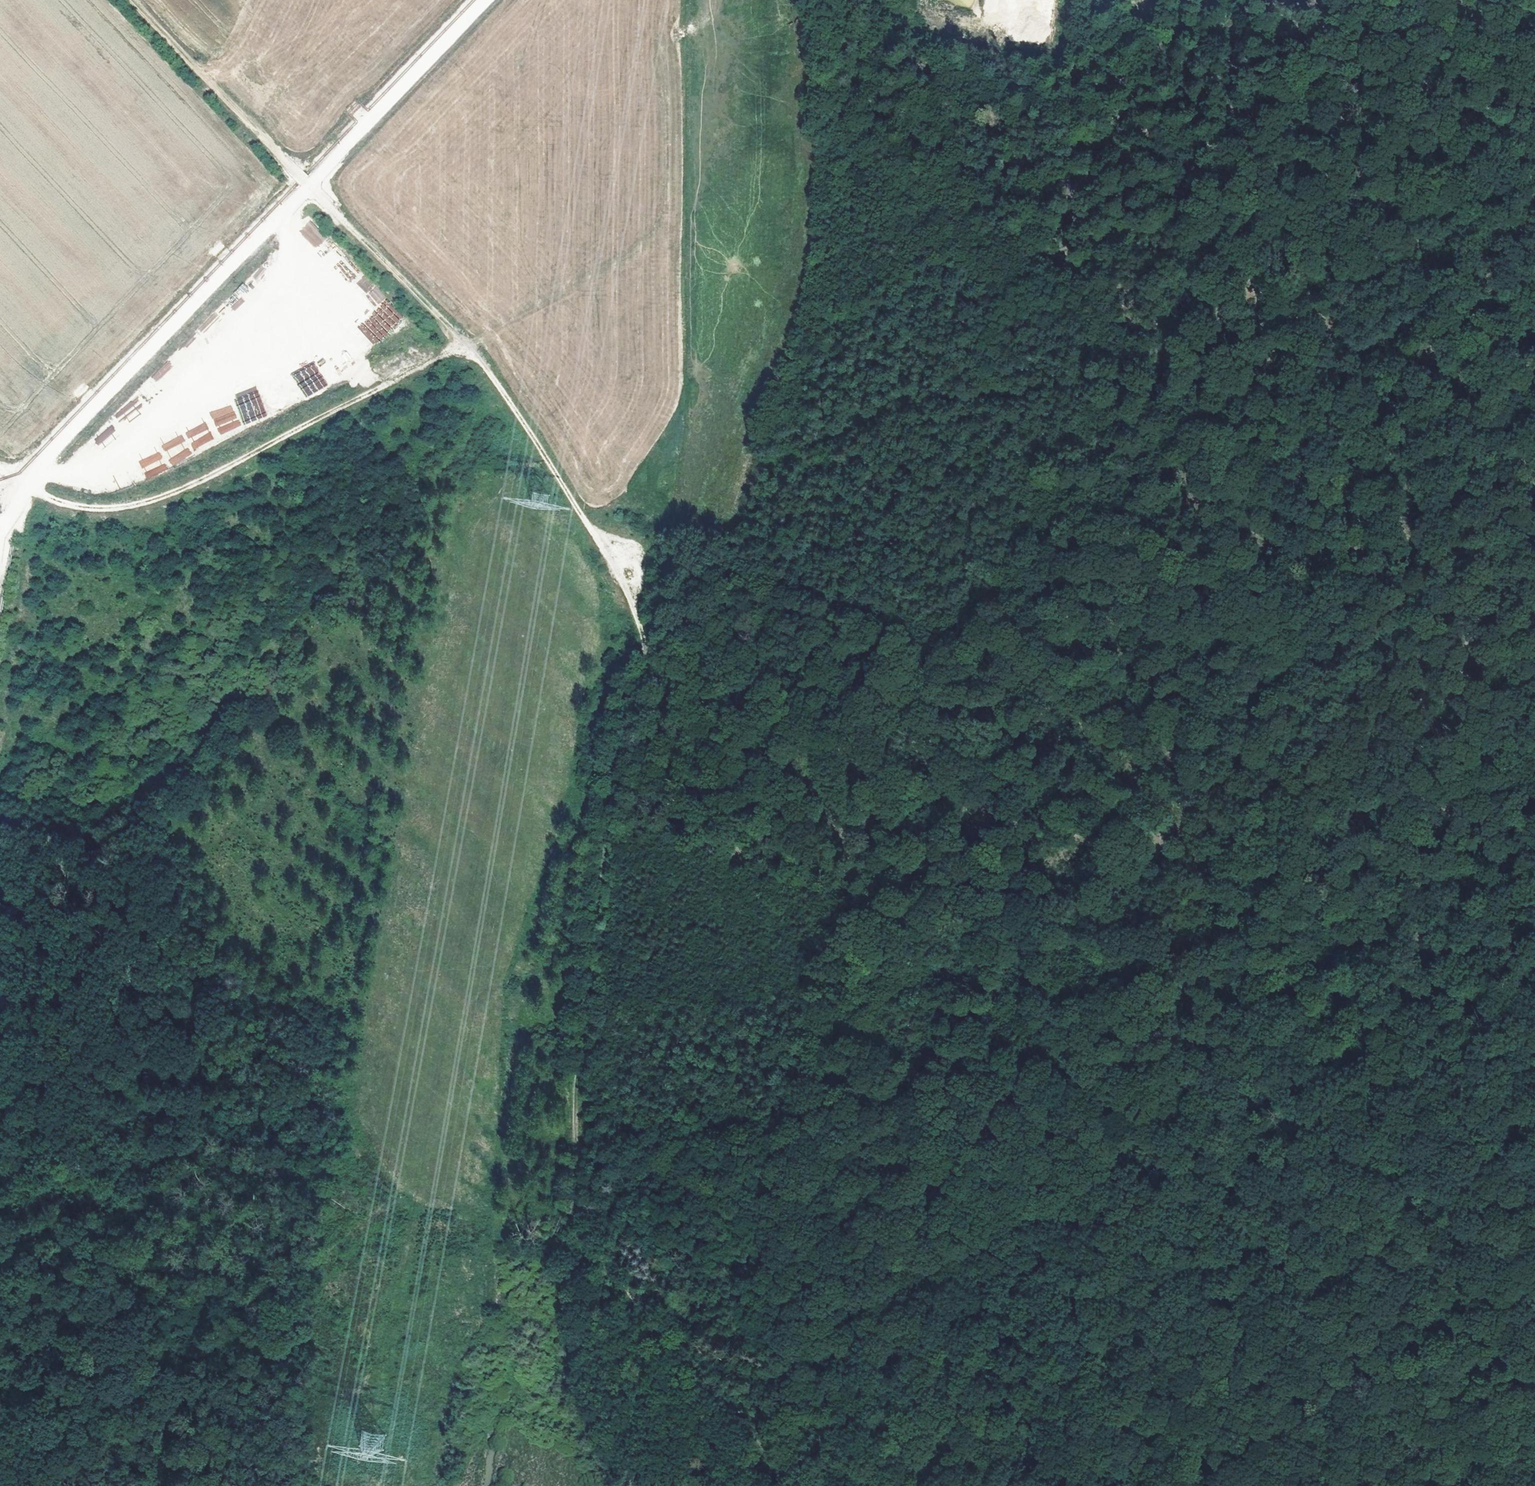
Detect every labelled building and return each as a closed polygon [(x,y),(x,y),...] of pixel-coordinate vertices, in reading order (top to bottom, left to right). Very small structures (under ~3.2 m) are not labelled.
[(316,248),(326,237),(309,220),(299,231),(316,248)] [(365,274),(356,283),(367,293),(375,285),(365,274)] [(376,286),(367,293),(377,305),(386,297),(376,286)] [(375,346),(403,317),(385,299),(357,328),(375,346)] [(167,361),(152,377),(157,382),(172,366),(167,361)] [(308,398),(328,384),(314,363),(293,376),(308,398)] [(257,386),(234,394),(245,424),(267,416),(257,386)] [(230,403),(209,413),(220,435),(241,425),(230,403)] [(114,412),(117,419),(129,415),(126,408),(114,412)] [(129,420),(139,414),(136,409),(126,415),(129,420)] [(159,438),(173,463),(215,440),(200,415),(159,438)] [(149,479),(173,466),(161,444),(137,457),(149,479)]
